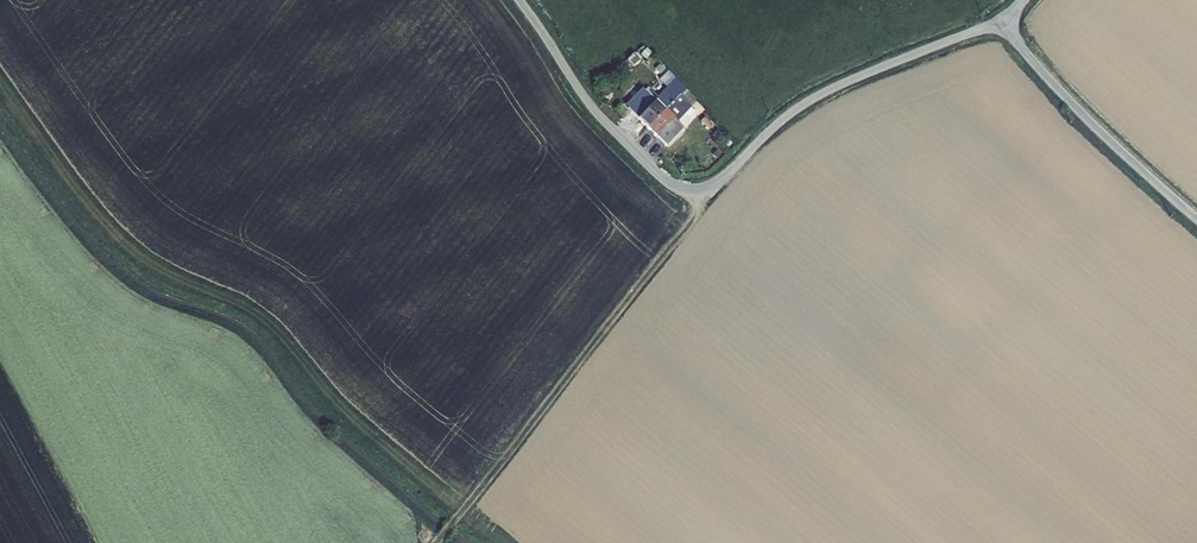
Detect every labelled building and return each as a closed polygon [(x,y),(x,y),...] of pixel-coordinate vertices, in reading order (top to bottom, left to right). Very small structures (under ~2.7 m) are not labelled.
[(627,59),(633,66),(640,60),(634,53),(627,59)] [(655,100),(665,109),(685,88),(668,71),(659,79),(667,87),(658,97),(650,90),(630,110),(637,119),(655,100)] [(685,88),(665,109),(674,118),(656,137),(665,146),(683,127),(676,121),(690,106),(689,105),(695,99),(685,88)] [(647,128),(665,109),(655,100),(637,119),(647,128)] [(665,109),(647,128),(656,137),(674,118),(665,109)] [(700,164),(705,169),(713,159),(708,155),(700,164)]
